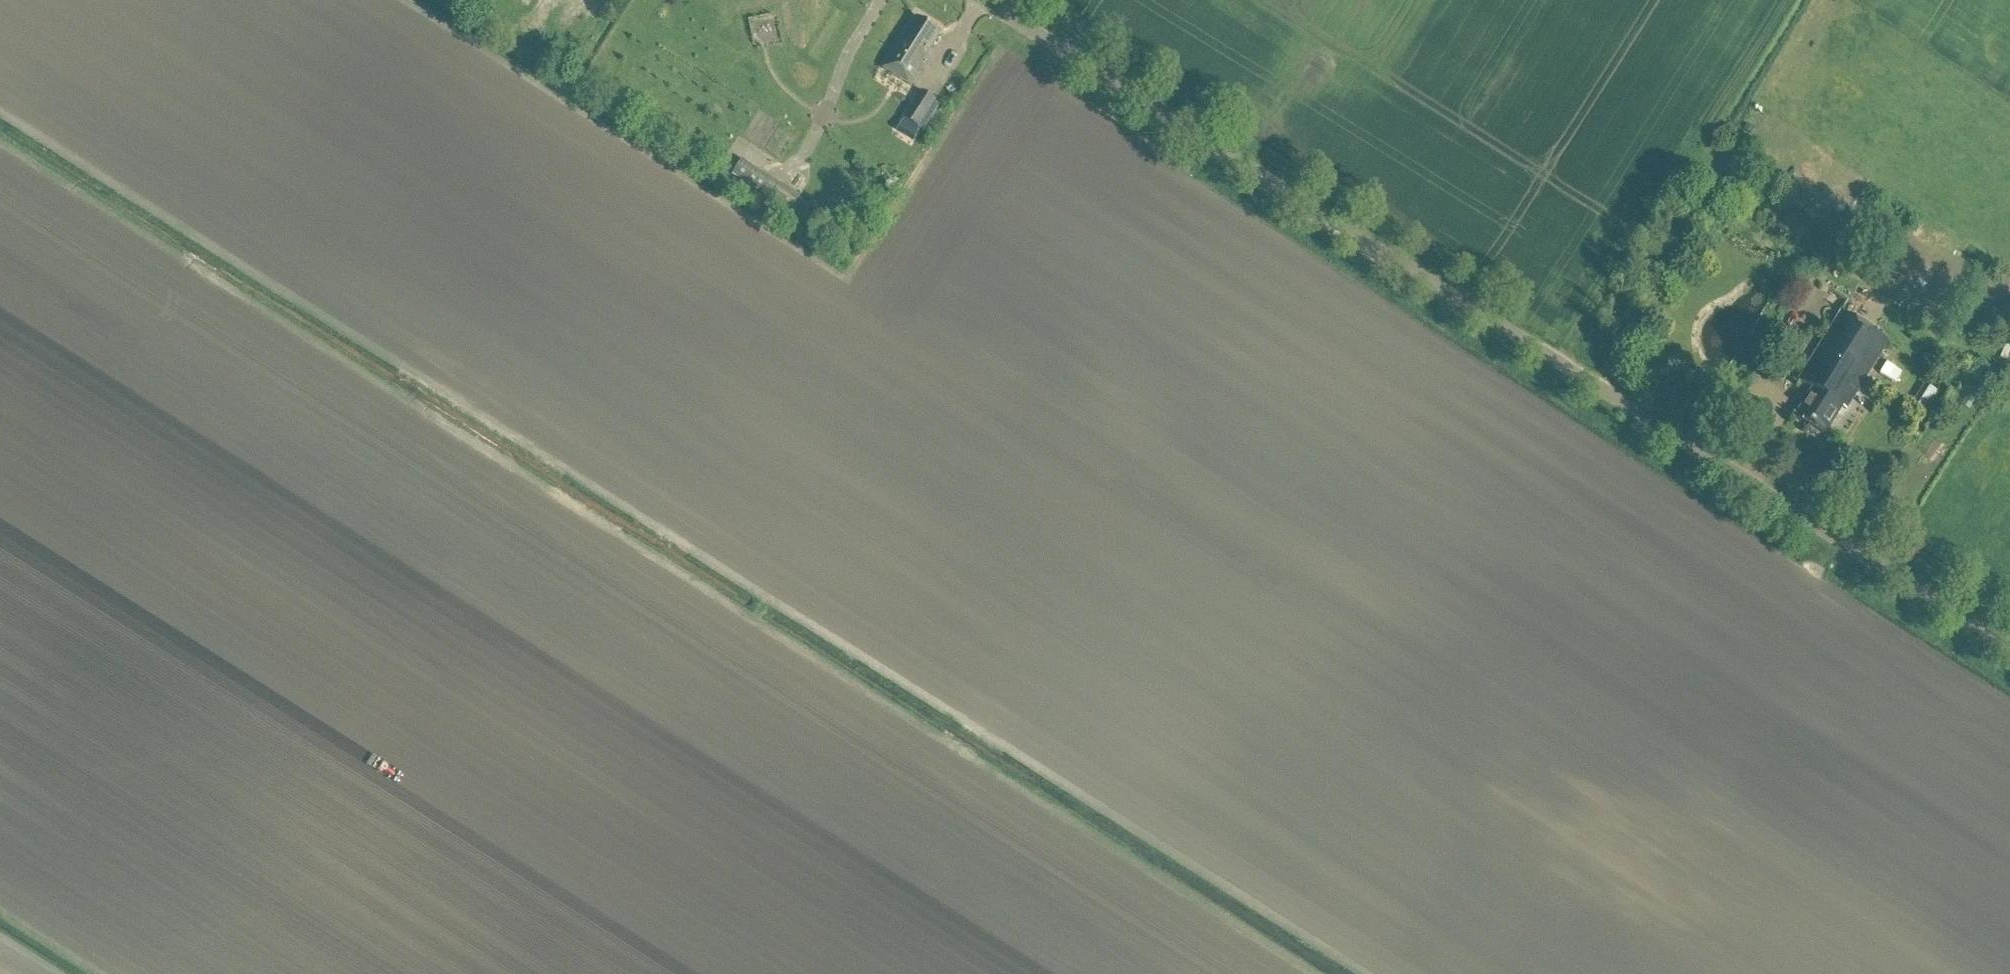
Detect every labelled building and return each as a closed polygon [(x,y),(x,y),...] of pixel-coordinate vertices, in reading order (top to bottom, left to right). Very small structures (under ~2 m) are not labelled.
[(757,43),(783,37),(777,12),(752,18),(757,43)] [(936,33),(939,30),(920,16),(910,30),(908,29),(879,69),(906,88),(942,37),(936,33)] [(918,132),(936,104),(921,94),(903,123),(918,132)] [(789,216),(800,200),(741,163),(731,179),(789,216)] [(1846,411),(1888,343),(1840,314),(1798,382),(1812,391),(1799,412),(1793,422),(1821,440),(1841,408),(1846,411)]
